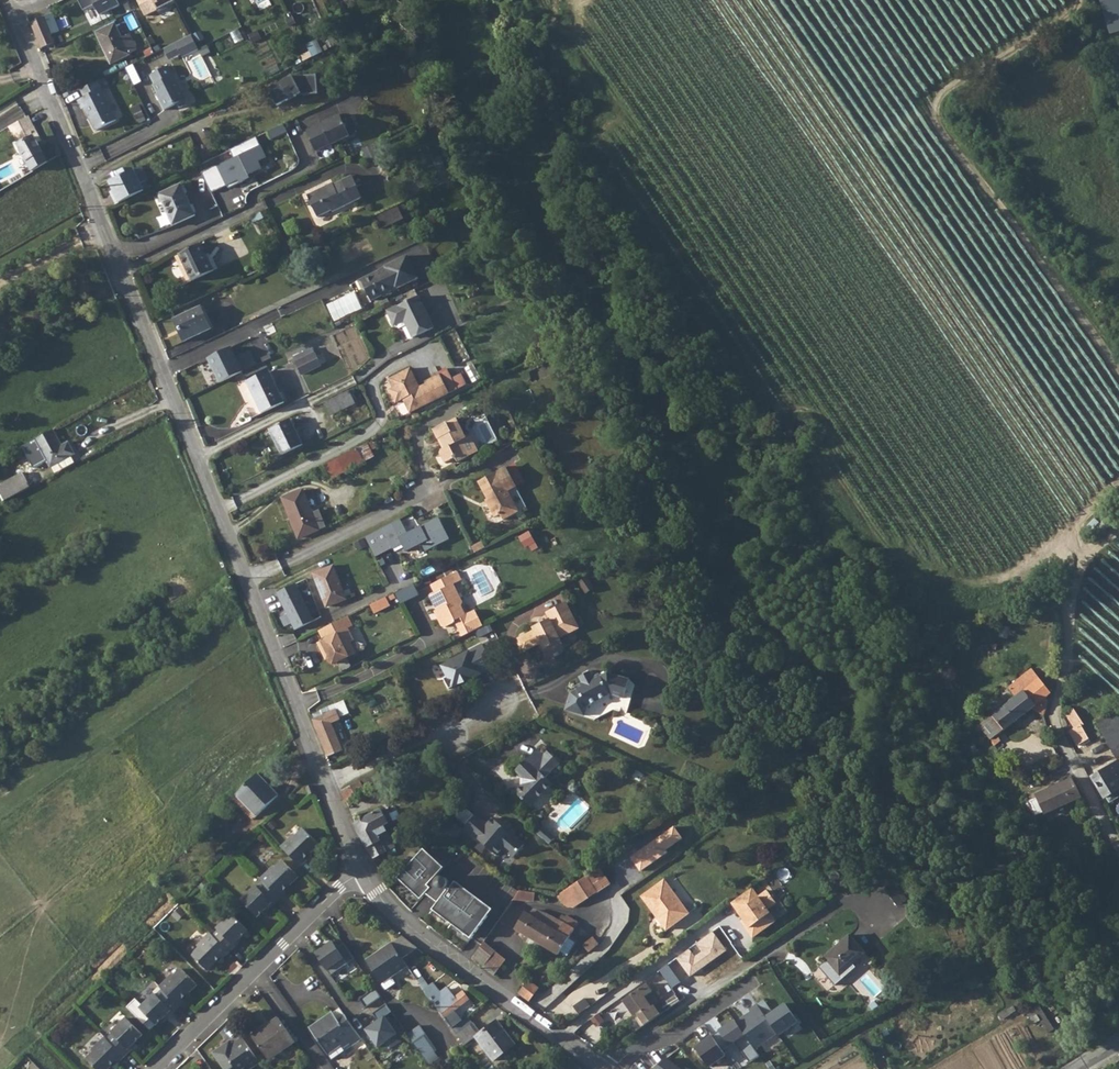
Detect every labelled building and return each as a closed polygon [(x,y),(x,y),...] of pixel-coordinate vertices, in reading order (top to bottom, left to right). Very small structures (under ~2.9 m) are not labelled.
[(82,9),(94,3),(100,16),(127,3),(126,0),(77,0),(82,9)] [(144,15),(174,0),(137,0),(144,15)] [(1093,9),(1098,7),(1101,19),(1117,15),(1113,0),(1091,0),(1093,9)] [(34,20),(31,21),(42,48),(54,42),(51,35),(60,31),(52,12),(34,20)] [(96,32),(107,54),(110,53),(114,63),(131,55),(130,53),(137,49),(130,34),(122,38),(116,24),(96,32)] [(192,34),(176,42),(181,52),(186,49),(188,54),(199,49),(192,34)] [(320,41),(309,47),(314,57),(325,51),(320,41)] [(181,52),(176,42),(165,48),(171,59),(182,54),(181,52)] [(167,66),(149,75),(154,85),(152,86),(159,99),(158,99),(163,110),(175,104),(179,107),(186,104),(186,98),(174,75),(172,76),(167,66)] [(296,76),(270,89),(280,108),(299,95),(320,93),(320,75),(296,76)] [(104,78),(97,82),(102,90),(108,87),(104,78)] [(97,82),(81,90),(85,97),(79,100),(83,108),(84,108),(96,130),(117,120),(97,82)] [(28,115),(8,127),(18,144),(17,144),(27,162),(32,170),(48,161),(38,142),(42,140),(28,115)] [(340,117),(307,133),(316,152),(330,146),(330,147),(350,138),(340,117)] [(257,138),(231,150),(234,158),(204,172),(215,195),(253,178),(273,168),(257,138)] [(142,165),(135,168),(140,179),(147,176),(142,165)] [(135,168),(109,181),(113,189),(119,202),(145,190),(140,179),(135,168)] [(306,196),(317,218),(330,212),(332,213),(353,204),(359,201),(354,189),(356,188),(351,177),(333,186),(332,184),(306,196)] [(181,183),(159,193),(173,226),(196,216),(181,183)] [(113,189),(109,191),(115,204),(119,202),(113,189)] [(398,206),(377,215),(383,227),(403,217),(398,206)] [(177,254),(186,272),(209,262),(208,260),(206,261),(199,244),(177,254)] [(416,274),(406,252),(383,263),(384,265),(378,268),(378,266),(356,277),(360,286),(364,287),(369,297),(416,274)] [(209,262),(186,272),(190,281),(213,270),(209,262)] [(418,295),(388,310),(393,321),(397,323),(404,319),(413,337),(433,326),(418,295)] [(182,316),(175,319),(174,319),(184,341),(211,328),(201,307),(182,316)] [(207,359),(219,382),(243,371),(231,347),(207,359)] [(312,347),(293,356),(295,361),(315,352),(312,347)] [(295,361),(301,374),(321,364),(315,352),(295,361)] [(410,368),(388,379),(393,387),(389,389),(396,402),(403,399),(410,413),(449,392),(440,374),(425,381),(426,383),(420,386),(410,368)] [(269,370),(246,381),(261,413),(284,401),(269,370)] [(447,370),(440,374),(449,392),(464,385),(459,374),(451,378),(447,370)] [(353,389),(325,402),(330,416),(355,404),(351,394),(352,393),(354,393),(355,391),(355,390),(354,390),(353,389)] [(333,389),(327,392),(330,398),(335,395),(333,389)] [(291,418),(269,429),(281,454),(303,444),(291,418)] [(457,420),(433,432),(438,441),(441,440),(446,449),(441,452),(440,455),(445,465),(455,460),(457,464),(469,458),(462,443),(467,440),(457,420)] [(53,429),(35,439),(47,461),(50,467),(74,454),(68,442),(62,445),(53,429)] [(382,435),(369,442),(371,448),(385,440),(382,435)] [(35,439),(25,444),(37,466),(47,461),(35,439)] [(369,442),(323,465),(330,480),(364,463),(363,461),(360,454),(365,451),(371,448),(369,442)] [(365,451),(360,454),(363,461),(368,458),(365,451)] [(486,506),(492,518),(498,516),(501,521),(517,513),(507,493),(515,489),(516,488),(506,468),(477,482),(488,505),(486,506)] [(0,484),(0,495),(3,502),(31,487),(29,483),(23,472),(0,484)] [(286,484),(278,488),(298,538),(319,530),(318,529),(325,526),(319,509),(312,512),(302,489),(290,493),(286,484)] [(507,493),(517,513),(525,509),(515,489),(507,493)] [(365,538),(376,558),(398,546),(394,538),(409,530),(403,518),(365,538)] [(440,519),(402,538),(409,553),(424,545),(428,553),(452,541),(440,519)] [(532,531),(507,543),(514,559),(517,559),(525,556),(528,561),(534,558),(529,548),(537,544),(540,550),(547,546),(543,539),(538,541),(532,531)] [(313,572),(322,597),(326,596),(329,604),(345,599),(332,565),(313,572)] [(430,594),(437,608),(439,612),(438,616),(439,619),(462,608),(461,605),(462,601),(453,583),(456,581),(451,573),(431,583),(435,591),(430,594)] [(298,583),(276,593),(294,630),(315,620),(298,583)] [(388,597),(372,605),(376,613),(392,606),(388,597)] [(566,603),(548,613),(551,619),(534,628),(535,630),(517,639),(523,651),(541,642),(548,656),(553,657),(555,656),(556,656),(560,654),(562,653),(564,648),(559,638),(566,634),(569,630),(565,623),(574,619),(566,603)] [(462,608),(439,619),(442,623),(446,626),(456,620),(464,636),(485,625),(476,608),(465,614),(462,608)] [(348,614),(318,629),(323,638),(318,640),(324,652),(326,651),(328,656),(330,655),(332,659),(335,660),(356,651),(351,640),(354,638),(348,626),(353,624),(348,614)] [(569,630),(566,634),(579,628),(574,619),(565,623),(569,630)] [(481,645),(442,666),(447,676),(443,678),(448,688),(470,677),(469,676),(472,674),(474,677),(480,674),(478,671),(491,664),(481,645)] [(491,664),(478,671),(480,674),(493,667),(491,664)] [(1015,697),(980,726),(991,739),(994,746),(1001,741),(998,735),(1031,709),(1044,716),(1046,711),(1048,701),(1046,698),(1050,694),(1051,693),(1031,669),(1007,688),(1015,697)] [(590,671),(580,676),(581,679),(592,674),(590,671)] [(566,710),(596,718),(613,709),(627,713),(634,685),(629,679),(608,672),(601,676),(600,673),(593,677),(592,674),(581,679),(583,682),(576,686),(578,688),(571,692),(566,710)] [(320,709),(322,715),(333,710),(331,705),(320,709)] [(322,715),(312,718),(328,756),(343,750),(340,742),(332,722),(340,719),(336,709),(333,710),(322,715)] [(1074,729),(1068,733),(1075,747),(1088,739),(1083,730),(1081,727),(1084,725),(1074,709),(1066,714),(1074,729)] [(1095,723),(1104,738),(1117,760),(1118,759),(1118,719),(1115,712),(1095,723)] [(1095,723),(1083,730),(1088,739),(1091,745),(1104,738),(1095,723)] [(434,749),(432,747),(430,746),(428,745),(427,746),(425,747),(424,749),(424,751),(425,753),(426,754),(428,755),(430,755),(432,754),(433,753),(433,751),(434,749)] [(527,759),(515,770),(523,778),(523,786),(516,793),(529,807),(552,785),(545,778),(560,764),(548,752),(543,756),(538,750),(528,760),(527,759)] [(1092,777),(1104,799),(1106,798),(1109,803),(1118,798),(1118,791),(1118,761),(1092,777)] [(381,770),(341,790),(346,802),(366,792),(364,788),(385,777),(381,770)] [(257,773),(232,798),(253,819),(278,795),(257,773)] [(1081,797),(1071,777),(1035,795),(1045,815),(1081,797)] [(381,809),(354,822),(372,858),(395,847),(384,825),(389,823),(381,809)] [(477,814),(465,829),(477,839),(477,838),(498,855),(504,848),(515,857),(525,844),(514,835),(513,837),(502,828),(504,827),(493,818),(488,824),(477,814)] [(543,826),(537,832),(549,843),(555,836),(543,826)] [(295,834),(282,848),(301,867),(307,861),(306,859),(319,845),(304,830),(297,837),(295,834)] [(631,846),(621,853),(626,860),(635,853),(631,846)] [(406,867),(396,878),(411,891),(413,889),(422,897),(425,894),(437,902),(432,908),(441,915),(461,930),(461,929),(470,935),(486,914),(484,912),(489,906),(454,881),(449,888),(446,886),(447,885),(447,882),(446,879),(443,877),(440,877),(438,878),(436,879),(434,878),(443,868),(423,849),(418,855),(406,867)] [(275,866),(261,879),(265,882),(281,898),(287,892),(285,891),(299,876),(283,860),(276,867),(275,866)] [(600,867),(587,876),(598,892),(598,893),(611,884),(600,867)] [(556,896),(547,895),(547,903),(558,905),(563,904),(566,907),(569,905),(577,900),(579,904),(598,892),(587,876),(556,896)] [(688,913),(665,879),(642,895),(666,929),(688,913)] [(281,898),(265,882),(259,888),(257,886),(241,901),(258,917),(269,907),(271,909),(281,898)] [(753,888),(732,903),(750,928),(748,930),(754,938),(777,921),(769,910),(778,903),(769,891),(760,898),(753,888)] [(520,890),(513,900),(534,901),(535,893),(520,890)] [(525,912),(515,929),(532,940),(558,955),(560,952),(564,954),(573,941),(568,938),(578,922),(569,916),(567,918),(564,916),(562,916),(559,920),(549,915),(540,911),(532,910),(530,914),(525,912)] [(219,931),(213,937),(229,953),(238,943),(237,942),(247,931),(231,915),(217,929),(219,931)] [(725,950),(712,931),(694,944),(701,952),(694,957),(689,949),(676,958),(689,976),(725,950)] [(213,937),(210,934),(197,947),(199,949),(191,956),(207,971),(221,957),(223,959),(229,953),(213,937)] [(845,978),(842,974),(854,964),(866,953),(851,935),(824,958),(826,960),(819,967),(836,986),(845,978)] [(399,937),(391,943),(402,959),(416,949),(399,937)] [(594,937),(583,945),(588,952),(598,944),(594,937)] [(356,958),(345,942),(338,946),(334,940),(316,952),(333,975),(356,958)] [(982,952),(986,959),(1002,948),(998,941),(982,952)] [(366,960),(386,989),(395,983),(391,977),(408,966),(402,959),(391,943),(366,960)] [(481,947),(472,959),(483,967),(487,961),(496,951),(485,943),(481,947)] [(487,961),(483,967),(494,975),(506,960),(496,951),(487,961)] [(854,964),(842,974),(845,978),(857,967),(854,964)] [(173,975),(160,988),(163,990),(179,1007),(185,1001),(183,999),(197,985),(182,970),(175,977),(173,975)] [(528,980),(519,993),(529,1001),(533,996),(538,1000),(543,994),(537,989),(538,988),(528,980)] [(623,1000),(641,1027),(665,1010),(647,984),(623,1000)] [(432,987),(426,992),(445,1018),(470,999),(463,991),(452,999),(448,993),(440,999),(432,987)] [(179,1007),(163,990),(157,997),(155,995),(140,1010),(157,1026),(167,1016),(169,1018),(179,1007)] [(585,998),(573,1007),(579,1014),(590,1006),(585,998)] [(386,1004),(372,1013),(378,1021),(365,1030),(378,1048),(385,1043),(390,1050),(402,1041),(385,1017),(391,1012),(386,1004)] [(784,1004),(763,1018),(774,1034),(776,1036),(796,1023),(784,1004)] [(750,1013),(736,1023),(753,1048),(774,1034),(763,1018),(755,1005),(748,1010),(750,1013)] [(1013,1006),(1006,1010),(1009,1015),(1016,1010),(1013,1006)] [(1039,1006),(1033,1010),(1040,1020),(1047,1033),(1054,1029),(1039,1006)] [(1009,1015),(1006,1010),(998,1015),(1001,1019),(1009,1015)] [(1040,1020),(1033,1010),(1028,1013),(1035,1023),(1040,1020)] [(341,1026),(337,1020),(331,1012),(309,1027),(328,1055),(348,1042),(351,1046),(362,1039),(349,1021),(341,1026)] [(345,1014),(337,1020),(341,1026),(349,1021),(345,1014)] [(114,1035),(108,1041),(125,1057),(135,1047),(133,1045),(143,1035),(127,1018),(113,1033),(114,1035)] [(251,1036),(267,1058),(274,1053),(276,1055),(294,1043),(277,1018),(251,1036)] [(463,1030),(457,1035),(461,1041),(464,1046),(475,1038),(493,1061),(516,1044),(497,1020),(481,1032),(473,1023),(463,1030)] [(736,1023),(712,1038),(724,1056),(739,1046),(750,1061),(758,1056),(753,1048),(736,1023)] [(419,1025),(407,1034),(419,1051),(431,1042),(419,1025)] [(459,1026),(453,1030),(457,1035),(463,1030),(459,1026)] [(869,1034),(863,1037),(870,1049),(876,1046),(869,1034)] [(711,1036),(692,1048),(706,1068),(724,1056),(712,1038),(711,1036)] [(241,1037),(232,1043),(234,1046),(229,1049),(226,1044),(213,1052),(224,1068),(229,1068),(233,1066),(235,1068),(241,1068),(247,1065),(250,1068),(259,1063),(241,1037)] [(106,1038),(93,1051),(95,1052),(87,1060),(97,1068),(109,1068),(116,1062),(118,1064),(125,1057),(108,1041),(106,1038)] [(431,1042),(419,1051),(424,1059),(437,1049),(431,1042)] [(666,1058),(651,1068),(678,1068),(666,1058)]
